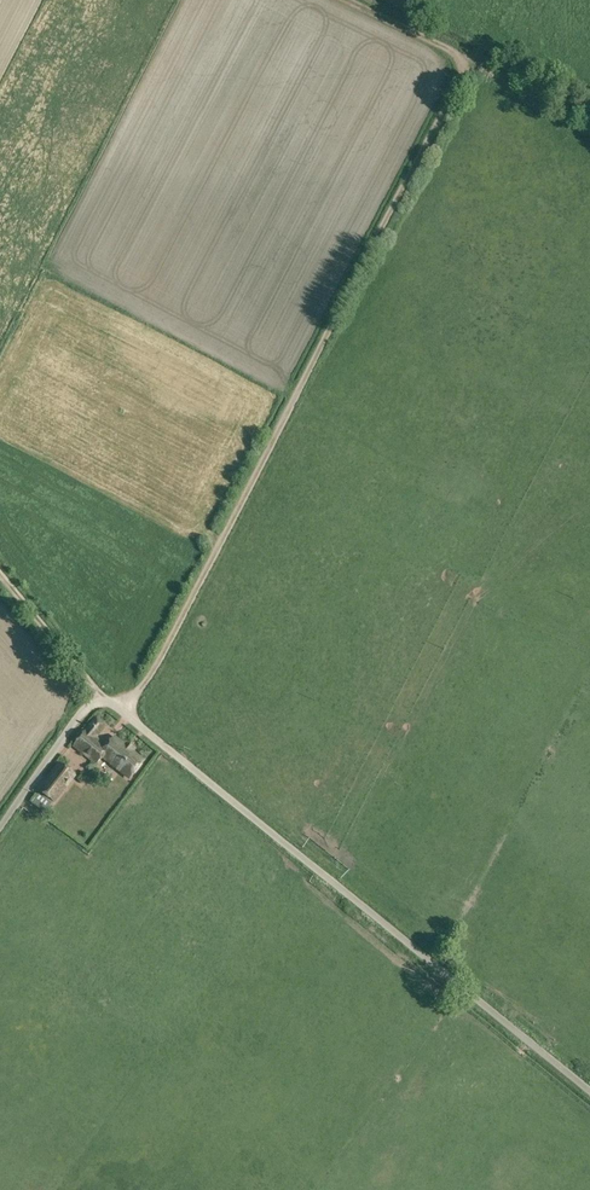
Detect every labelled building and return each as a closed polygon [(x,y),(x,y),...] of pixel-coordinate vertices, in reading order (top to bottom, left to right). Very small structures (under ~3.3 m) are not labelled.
[(102,756),(106,750),(93,739),(104,726),(96,720),(75,747),(95,763),(102,756)] [(106,750),(102,756),(129,778),(142,762),(114,740),(106,750)] [(50,781),(41,792),(54,802),(74,777),(60,765),(48,779),(50,781)]
